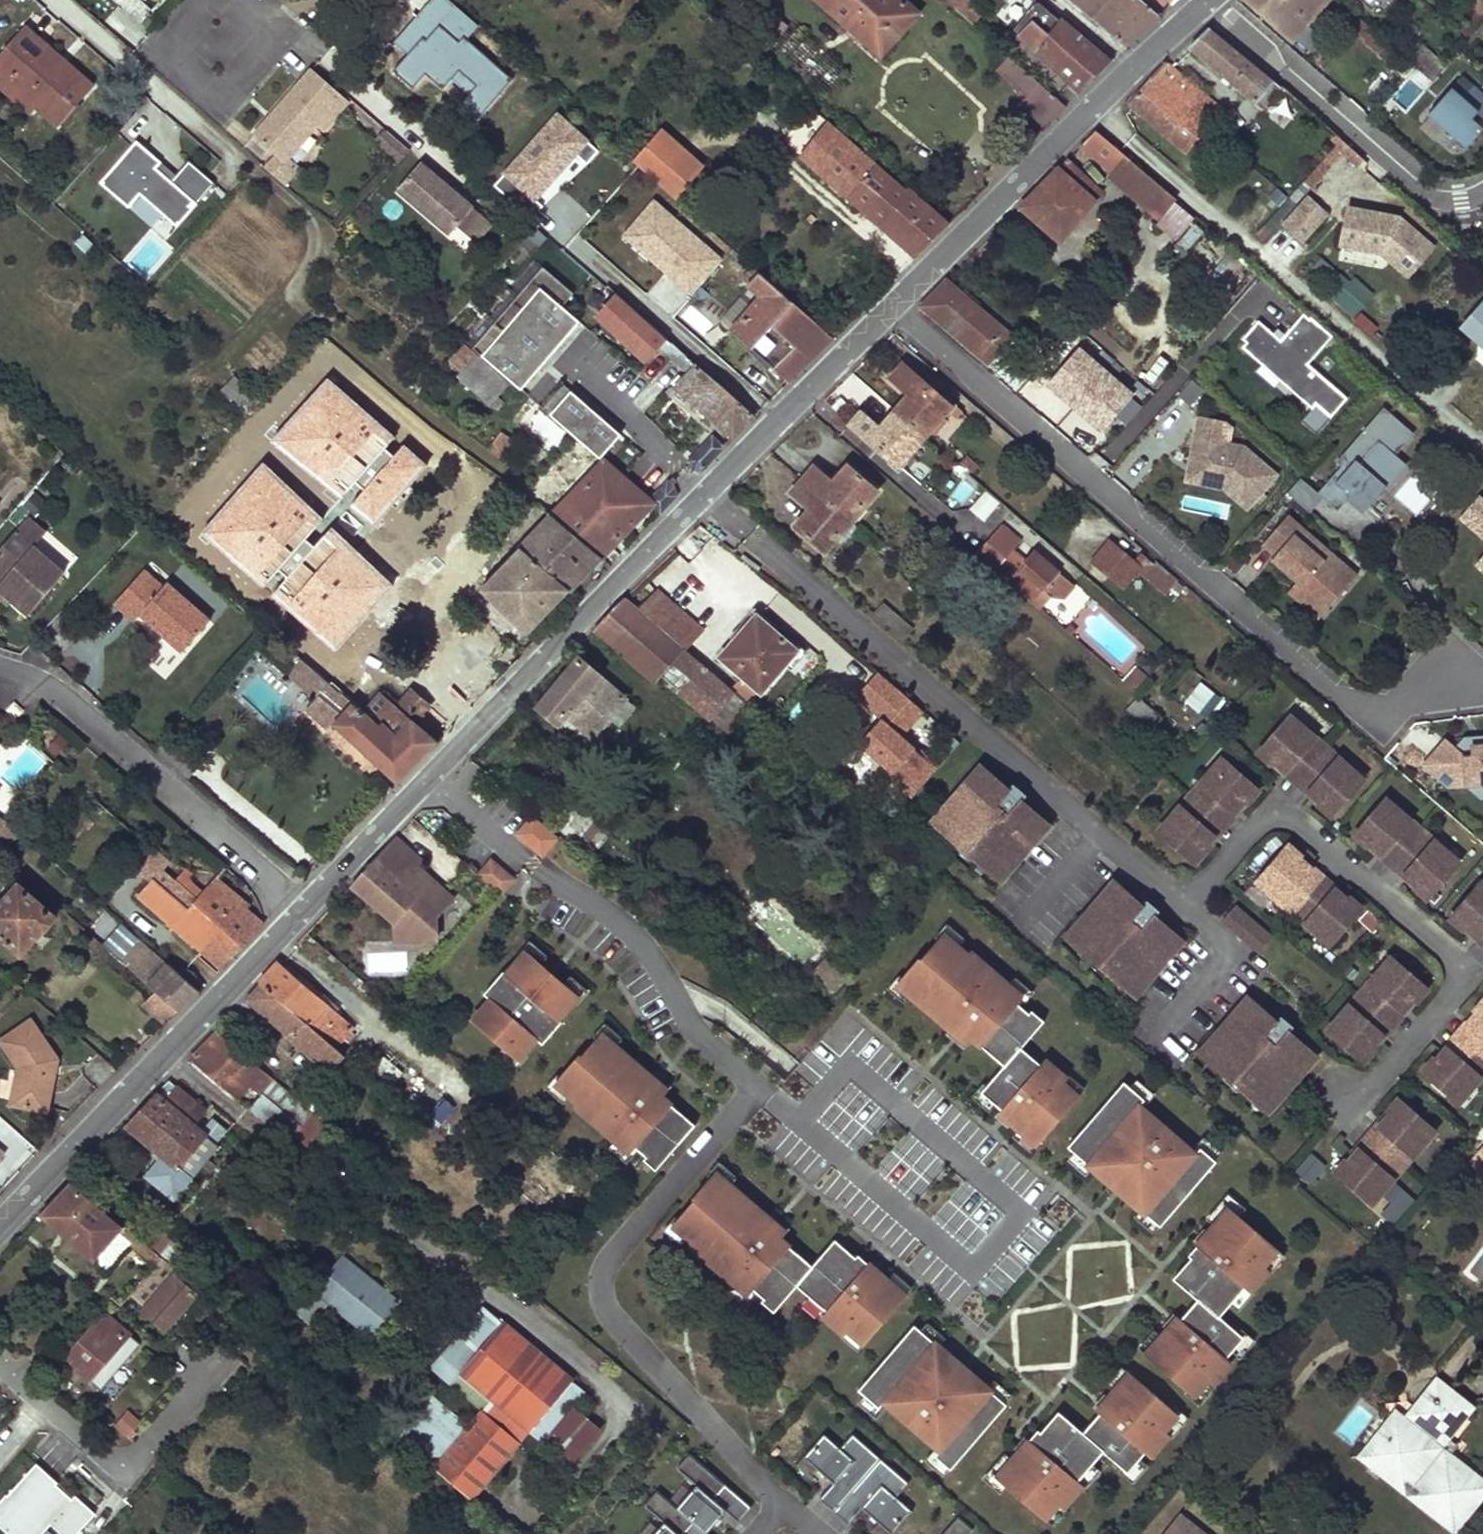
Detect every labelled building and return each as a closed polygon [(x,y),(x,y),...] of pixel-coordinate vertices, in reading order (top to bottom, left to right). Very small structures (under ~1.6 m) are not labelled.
[(851,26),(855,22),(877,41),(890,26),(898,33),(915,13),(900,0),(821,0),(851,26)] [(953,7),(974,25),(985,12),(971,0),(959,0),(953,7)] [(1126,47),(1160,17),(1140,0),(1071,0),(1126,47)] [(1291,43),(1321,9),(1329,0),(1244,0),(1291,43)] [(1016,31),(1036,51),(1035,51),(1081,93),(1112,61),(1061,17),(1059,20),(1048,11),(1038,3),(1016,31)] [(1466,36),(1482,17),(1475,11),(1459,30),(1466,36)] [(142,23),(148,29),(155,22),(148,16),(142,23)] [(1353,28),(1367,40),(1374,31),(1361,19),(1353,28)] [(855,22),(851,26),(881,52),(898,33),(890,26),(877,41),(855,22)] [(4,90),(9,83),(37,108),(59,127),(94,87),(66,63),(58,73),(35,53),(43,43),(25,27),(0,56),(0,86),(4,90)] [(1243,56),(1210,28),(1190,48),(1264,110),(1283,89),(1281,87),(1276,82),(1273,80),(1243,56)] [(1367,40),(1364,43),(1386,62),(1396,50),(1374,31),(1367,40)] [(43,43),(35,53),(58,73),(66,63),(43,43)] [(1410,62),(1433,82),(1447,67),(1446,66),(1424,47),(1410,62)] [(997,70),(1027,97),(1019,105),(1045,128),(1067,107),(1009,56),(997,70)] [(1129,104),(1189,153),(1208,129),(1207,128),(1222,109),(1171,67),(1166,62),(1150,78),(1129,104)] [(253,136),(284,163),(316,126),(322,132),(349,102),(312,69),(253,136)] [(9,83),(4,90),(32,114),(37,108),(9,83)] [(1429,114),(1467,148),(1482,130),(1482,128),(1473,119),(1479,112),(1482,116),(1482,93),(1474,85),(1463,97),(1452,88),(1429,114)] [(532,113),(540,120),(545,114),(537,107),(532,113)] [(950,223),(910,188),(907,192),(827,123),(814,139),(806,133),(799,140),(798,139),(791,147),(801,156),(917,257),(950,223)] [(376,141),(399,162),(409,151),(385,130),(376,141)] [(661,131),(633,162),(674,199),(702,168),(661,131)] [(1082,146),(1115,174),(1117,175),(1130,160),(1096,131),(1082,146)] [(1337,136),(1333,140),(1339,145),(1343,140),(1337,136)] [(138,141),(101,183),(130,208),(141,195),(178,228),(216,184),(190,161),(177,176),(172,182),(158,169),(163,163),(138,141)] [(1342,153),(1359,168),(1365,160),(1361,156),(1349,146),(1348,145),(1342,153)] [(1021,207),(1061,242),(1103,193),(1067,160),(1021,207)] [(1117,175),(1115,174),(1112,177),(1129,191),(1145,173),(1130,160),(1117,175)] [(1371,186),(1381,174),(1365,160),(1359,168),(1360,176),(1371,186)] [(158,169),(172,182),(177,176),(163,163),(158,169)] [(397,190),(450,235),(458,226),(473,208),(421,163),(397,190)] [(1147,175),(1145,173),(1129,191),(1159,217),(1175,198),(1147,175)] [(690,294),(724,254),(653,194),(620,234),(690,294)] [(1309,197),(1285,225),(1303,241),(1328,213),(1309,197)] [(1177,217),(1189,228),(1197,217),(1185,207),(1177,217)] [(1434,247),(1400,217),(1349,207),(1341,245),(1382,254),(1408,277),(1434,247)] [(473,208),(458,226),(477,243),(493,224),(473,208)] [(696,230),(711,244),(718,237),(702,223),(696,230)] [(1263,239),(1270,232),(1264,226),(1257,233),(1263,239)] [(75,242),(85,252),(93,244),(83,234),(75,242)] [(763,297),(732,331),(752,349),(789,383),(823,350),(816,344),(828,333),(793,302),(785,294),(760,272),(754,267),(744,279),(749,284),(763,297)] [(543,268),(473,348),(480,354),(482,357),(516,386),(526,375),(531,379),(541,367),(536,363),(545,352),(550,357),(570,333),(566,329),(574,319),(562,308),(573,295),(543,268)] [(1330,293),(1353,314),(1372,293),(1349,273),(1330,293)] [(1003,329),(946,281),(921,307),(989,362),(996,354),(988,347),(1003,329)] [(596,315),(596,317),(646,363),(660,347),(668,338),(616,293),(609,301),(596,315)] [(1482,340),(1482,302),(1464,323),(1482,340)] [(1333,336),(1311,317),(1286,345),(1257,320),(1241,338),(1245,342),(1253,348),(1250,352),(1262,362),(1265,359),(1315,403),(1330,416),(1346,397),(1308,364),(1333,336)] [(1482,347),(1482,340),(1464,323),(1460,327),(1482,347)] [(1003,329),(988,347),(996,354),(1012,336),(1003,329)] [(828,333),(816,344),(823,350),(834,339),(828,333)] [(738,357),(714,337),(694,361),(698,365),(717,381),(738,357)] [(668,338),(660,347),(672,357),(680,349),(668,338)] [(1241,347),(1311,407),(1315,403),(1265,359),(1262,362),(1250,352),(1253,348),(1245,342),(1241,347)] [(449,362),(457,369),(462,364),(467,368),(479,355),(465,344),(449,362)] [(1051,381),(1079,406),(1107,374),(1076,347),(1051,381)] [(717,381),(698,365),(694,361),(680,349),(672,357),(690,373),(675,388),(721,427),(734,438),(756,416),(719,383),(717,381)] [(467,368),(459,376),(462,379),(482,357),(480,354),(479,355),(467,368)] [(490,405),(510,383),(482,357),(462,379),(490,405)] [(897,411),(925,436),(951,406),(904,365),(892,378),(911,395),(897,411)] [(1107,374),(1090,394),(1133,429),(1150,410),(1107,374)] [(1206,388),(1192,375),(1176,393),(1190,405),(1206,388)] [(562,383),(541,407),(548,414),(569,390),(562,383)] [(548,414),(598,457),(619,433),(569,390),(548,414)] [(1058,422),(1072,407),(1053,390),(1039,405),(1058,422)] [(1411,430),(1384,408),(1341,457),(1351,466),(1347,471),(1336,484),(1351,497),(1362,507),(1401,462),(1395,457),(1404,446),(1401,442),(1411,430)] [(953,409),(950,412),(958,419),(961,415),(953,409)] [(851,425),(899,466),(925,436),(897,411),(882,428),(863,411),(851,425)] [(1198,418),(1195,433),(1220,438),(1223,422),(1198,418)] [(439,434),(423,422),(415,431),(417,433),(418,432),(432,442),(434,439),(439,434)] [(721,427),(713,435),(725,448),(734,438),(721,427)] [(521,448),(498,433),(488,450),(509,464),(521,448)] [(1277,475),(1244,447),(1237,447),(1238,445),(1226,443),(1227,439),(1220,438),(1195,433),(1189,466),(1206,469),(1205,479),(1227,483),(1252,504),(1255,500),(1262,492),(1277,475)] [(443,437),(439,434),(434,439),(438,442),(443,437)] [(688,461),(691,469),(702,472),(725,448),(713,435),(688,461)] [(460,449),(443,437),(438,442),(456,455),(457,453),(460,449)] [(460,449),(457,453),(463,457),(466,454),(460,449)] [(973,473),(979,465),(968,455),(961,463),(959,466),(964,470),(966,468),(973,473)] [(1341,457),(1337,462),(1342,467),(1347,471),(1351,466),(1341,457)] [(551,515),(602,557),(653,505),(649,502),(641,494),(633,487),(602,460),(551,515)] [(1206,469),(1189,466),(1186,482),(1224,488),(1248,509),(1252,504),(1227,483),(1205,479),(1206,469)] [(804,480),(851,522),(877,491),(849,467),(834,484),(815,467),(804,480)] [(1318,494),(1324,498),(1336,484),(1347,471),(1342,467),(1318,494)] [(952,491),(964,503),(983,485),(971,473),(952,491)] [(1301,478),(1287,493),(1310,513),(1323,499),(1324,498),(1318,494),(1301,478)] [(793,493),(811,510),(796,527),(825,552),(838,537),(851,522),(804,480),(793,493)] [(649,502),(653,505),(662,513),(678,497),(673,485),(669,481),(649,502)] [(1351,497),(1336,484),(1324,498),(1323,499),(1338,512),(1351,497)] [(987,487),(969,507),(984,520),(1001,500),(987,487)] [(23,504),(36,515),(46,504),(34,492),(23,504)] [(1267,496),(1262,492),(1255,500),(1260,504),(1267,496)] [(1460,518),(1482,538),(1482,500),(1478,496),(1460,518)] [(481,590),(528,635),(570,591),(589,571),(586,568),(597,556),(600,559),(602,557),(551,515),(520,548),(481,590)] [(1288,515),(1262,546),(1275,557),(1271,560),(1296,583),(1327,609),(1358,575),(1288,515)] [(13,600),(29,615),(65,574),(34,548),(46,534),(28,519),(0,550),(0,589),(13,600)] [(851,522),(838,537),(844,542),(857,527),(851,522)] [(1002,525),(977,554),(1034,603),(1047,587),(1057,593),(1065,598),(1075,586),(1034,551),(1024,562),(1026,563),(1020,571),(1006,559),(1012,552),(1022,541),(1002,525)] [(1110,541),(1092,562),(1123,588),(1137,572),(1141,567),(1110,541)] [(883,549),(889,554),(891,551),(886,546),(883,549)] [(880,553),(885,558),(889,554),(883,549),(880,553)] [(597,556),(586,568),(589,571),(600,559),(597,556)] [(1171,573),(1150,556),(1141,567),(1137,572),(1165,595),(1178,580),(1171,573)] [(163,587),(167,583),(171,578),(152,561),(144,570),(163,587)] [(154,626),(183,652),(210,621),(167,583),(163,587),(144,570),(115,603),(136,621),(141,615),(146,609),(159,620),(154,626)] [(1296,583),(1288,593),(1319,620),(1327,609),(1296,583)] [(1057,593),(1047,587),(1034,603),(1042,610),(1057,593)] [(9,604),(13,600),(0,589),(0,597),(9,604)] [(638,609),(685,649),(701,629),(678,610),(671,617),(661,608),(668,601),(656,591),(638,609)] [(751,707),(747,703),(726,685),(689,653),(685,649),(638,609),(624,598),(594,630),(656,684),(661,678),(712,721),(728,703),(743,715),(751,707)] [(668,601),(661,608),(671,617),(678,610),(668,601)] [(874,613),(904,640),(914,629),(883,602),(874,613)] [(146,609),(141,615),(154,626),(159,620),(146,609)] [(758,691),(762,694),(798,651),(757,615),(720,657),(737,673),(726,685),(747,703),(758,691)] [(1076,631),(1070,626),(1065,631),(1071,636),(1076,631)] [(984,648),(991,654),(997,648),(989,642),(984,648)] [(302,659),(327,682),(339,692),(353,703),(364,712),(366,710),(381,692),(382,691),(350,661),(344,669),(314,645),(302,659)] [(1146,650),(1124,681),(1140,692),(1162,661),(1146,650)] [(283,683),(308,704),(318,692),(327,682),(302,659),(283,683)] [(538,708),(558,724),(566,715),(593,737),(593,738),(627,698),(579,659),(568,673),(571,676),(564,684),(560,681),(538,708)] [(917,791),(941,762),(905,732),(925,707),(878,669),(857,695),(876,710),(853,738),(917,791)] [(568,673),(560,681),(564,684),(571,676),(568,673)] [(327,682),(318,692),(330,704),(339,692),(327,682)] [(1209,689),(1195,707),(1211,720),(1225,702),(1209,689)] [(400,703),(418,720),(430,706),(410,690),(400,703)] [(330,704),(342,715),(333,725),(397,784),(438,741),(381,692),(366,710),(364,712),(353,703),(339,692),(330,704)] [(1129,709),(1153,730),(1163,718),(1139,698),(1129,709)] [(7,710),(17,719),(25,710),(15,702),(7,710)] [(728,703),(712,721),(727,733),(743,715),(728,703)] [(566,715),(558,724),(585,746),(593,737),(566,715)] [(1296,732),(1302,726),(1290,716),(1285,723),(1296,732)] [(1348,777),(1353,770),(1302,726),(1296,732),(1285,723),(1259,752),(1273,763),(1275,761),(1282,768),(1290,759),(1323,787),(1315,796),(1322,803),(1320,805),(1333,816),(1359,787),(1348,777)] [(1465,738),(1474,745),(1482,743),(1482,735),(1465,738)] [(1425,765),(1449,786),(1468,784),(1482,782),(1482,743),(1474,745),(1465,738),(1457,749),(1446,741),(1425,765)] [(1229,763),(1222,757),(1213,768),(1219,774),(1229,763)] [(1280,770),(1313,798),(1315,796),(1323,787),(1290,759),(1282,768),(1280,770)] [(1273,763),(1280,770),(1282,768),(1275,761),(1273,763)] [(1247,801),(1258,788),(1229,763),(1219,774),(1213,768),(1169,819),(1175,825),(1165,836),(1195,862),(1206,848),(1204,846),(1211,839),(1201,831),(1229,799),(1238,807),(1245,799),(1247,801)] [(1016,805),(1020,801),(1021,800),(1022,798),(1022,797),(1022,795),(1022,793),(1021,792),(1020,790),(1019,789),(1017,789),(1015,788),(1013,789),(1012,789),(1010,790),(1009,791),(1005,795),(995,787),(999,782),(984,770),(949,810),(945,816),(962,831),(958,835),(984,858),(988,853),(1005,868),(1010,863),(1045,822),(1031,810),(1027,814),(1016,805)] [(1359,787),(1365,780),(1353,770),(1348,777),(1359,787)] [(1005,795),(1009,791),(999,782),(995,787),(1005,795)] [(1468,784),(1482,795),(1482,782),(1468,784)] [(1313,798),(1320,805),(1322,803),(1315,796),(1313,798)] [(580,797),(555,825),(584,850),(588,845),(569,829),(585,809),(604,826),(608,821),(580,797)] [(1213,841),(1240,809),(1238,807),(1229,799),(1201,831),(1211,839),(1213,841)] [(1240,809),(1247,801),(1245,799),(1238,807),(1240,809)] [(1393,816),(1398,810),(1387,800),(1381,806),(1393,816)] [(1027,814),(1031,810),(1020,801),(1016,805),(1027,814)] [(931,822),(936,826),(945,816),(949,810),(945,806),(931,822)] [(1444,860),(1449,854),(1398,810),(1393,816),(1381,806),(1356,836),(1369,847),(1371,845),(1379,851),(1386,842),(1419,870),(1411,879),(1418,886),(1416,888),(1430,900),(1455,870),(1444,860)] [(569,829),(588,845),(596,852),(612,832),(604,826),(585,809),(569,829)] [(0,816),(0,833),(9,823),(0,816)] [(559,838),(534,816),(517,834),(543,857),(559,838)] [(945,816),(936,826),(953,841),(958,835),(962,831),(945,816)] [(1169,819),(1159,830),(1165,836),(1175,825),(1169,819)] [(958,835),(953,841),(979,864),(984,858),(958,835)] [(396,941),(438,937),(436,915),(451,896),(415,865),(419,860),(394,838),(351,886),(395,923),(396,941)] [(1204,846),(1206,848),(1213,841),(1211,839),(1204,846)] [(1377,854),(1409,881),(1411,879),(1419,870),(1386,842),(1379,851),(1377,854)] [(1338,938),(1364,909),(1350,897),(1348,899),(1341,893),(1333,902),(1300,873),(1308,864),(1300,858),(1302,856),(1289,844),(1263,874),(1275,883),(1269,890),(1321,935),(1327,928),(1338,938)] [(1369,847),(1377,854),(1379,851),(1371,845),(1369,847)] [(189,908),(197,899),(184,887),(176,880),(164,869),(169,863),(154,850),(138,867),(153,880),(140,895),(204,951),(220,934),(189,908)] [(979,864),(996,878),(1005,868),(988,853),(984,858),(979,864)] [(1455,870),(1461,864),(1449,854),(1444,860),(1455,870)] [(1308,864),(1310,862),(1302,856),(1300,858),(1308,864)] [(491,861),(477,876),(499,895),(507,887),(498,880),(505,873),(491,861)] [(1341,893),(1343,891),(1310,862),(1308,864),(1300,873),(1333,902),(1341,893)] [(1005,868),(996,878),(1001,882),(1014,866),(1010,863),(1005,868)] [(176,880),(184,887),(189,881),(192,876),(185,870),(176,880)] [(505,873),(498,880),(507,887),(513,880),(505,873)] [(1263,874),(1258,880),(1269,890),(1275,883),(1263,874)] [(189,908),(220,934),(204,951),(223,968),(264,925),(246,910),(249,906),(215,878),(202,893),(197,899),(189,908)] [(1409,881),(1416,888),(1418,886),(1411,879),(1409,881)] [(189,881),(184,887),(197,899),(202,893),(189,881)] [(41,935),(57,917),(19,885),(0,907),(0,936),(22,955),(40,934),(41,935)] [(1151,922),(1155,917),(1156,916),(1156,914),(1156,912),(1156,911),(1156,909),(1155,908),(1154,907),(1153,906),(1152,905),(1151,905),(1150,905),(1149,905),(1148,905),(1147,905),(1146,905),(1145,906),(1144,906),(1144,907),(1143,907),(1139,912),(1129,903),(1133,898),(1119,886),(1084,926),(1079,932),(1096,947),(1092,951),(1118,974),(1122,970),(1139,984),(1144,979),(1179,938),(1165,926),(1161,931),(1151,922)] [(1478,889),(1452,919),(1465,930),(1467,928),(1475,935),(1482,926),(1482,894),(1478,889)] [(1348,899),(1350,897),(1343,891),(1341,893),(1348,899)] [(1139,912),(1143,907),(1133,898),(1129,903),(1139,912)] [(1261,946),(1232,922),(1242,911),(1235,905),(1221,921),(1256,952),(1261,946)] [(1270,935),(1242,911),(1232,922),(1261,946),(1270,935)] [(936,942),(899,985),(963,1039),(968,1033),(1005,1066),(983,1092),(1004,1111),(1002,1113),(1038,1145),(1095,1080),(1079,1066),(1083,1062),(1061,1043),(1057,1048),(1038,1031),(1061,1004),(1048,993),(1046,996),(1035,986),(1040,981),(987,935),(984,938),(960,917),(938,943),(936,942)] [(1161,931),(1165,926),(1155,917),(1151,922),(1161,931)] [(1065,938),(1070,942),(1079,932),(1084,926),(1079,922),(1065,938)] [(1482,946),(1482,926),(1475,935),(1473,937),(1482,946)] [(1321,935),(1333,945),(1338,938),(1327,928),(1321,935)] [(1465,930),(1473,937),(1475,935),(1467,928),(1465,930)] [(1096,947),(1079,932),(1070,942),(1087,957),(1092,951),(1096,947)] [(139,944),(127,959),(138,968),(150,954),(139,944)] [(135,972),(158,992),(180,1012),(201,991),(154,950),(150,954),(138,968),(135,972)] [(493,1000),(475,1020),(520,1060),(538,1039),(544,1045),(564,1022),(561,1019),(580,996),(559,978),(555,983),(545,974),(549,970),(529,951),(509,974),(506,971),(486,994),(493,1000)] [(1092,951),(1087,957),(1113,980),(1118,974),(1092,951)] [(1400,963),(1394,957),(1384,969),(1390,974),(1400,963)] [(833,993),(847,978),(825,958),(811,973),(833,993)] [(261,983),(335,1047),(344,1037),(348,1041),(353,1036),(348,1032),(353,1026),(279,963),(261,983)] [(1418,1002),(1430,988),(1400,963),(1390,974),(1384,969),(1340,1020),(1346,1026),(1337,1037),(1366,1062),(1377,1049),(1375,1047),(1382,1040),(1373,1032),(1400,1000),(1409,1007),(1416,1000),(1418,1002)] [(549,970),(545,974),(555,983),(559,978),(549,970)] [(1113,980),(1130,995),(1139,984),(1122,970),(1118,974),(1113,980)] [(1139,984),(1130,995),(1135,999),(1149,983),(1144,979),(1139,984)] [(245,1000),(330,1073),(345,1056),(335,1047),(261,983),(245,1000)] [(144,1004),(166,1025),(180,1012),(158,992),(144,1004)] [(1384,1041),(1412,1009),(1409,1007),(1400,1000),(1373,1032),(1382,1040),(1384,1041)] [(1412,1009),(1418,1002),(1416,1000),(1409,1007),(1412,1009)] [(1285,1038),(1289,1034),(1290,1032),(1291,1029),(1290,1025),(1287,1022),(1284,1021),(1280,1022),(1278,1024),(1274,1028),(1264,1020),(1268,1015),(1253,1003),(1218,1043),(1213,1049),(1230,1063),(1226,1068),(1253,1091),(1257,1086),(1274,1101),(1279,1095),(1314,1055),(1299,1043),(1295,1047),(1285,1038)] [(1478,1013),(1480,1015),(1474,1023),(1482,1031),(1455,1062),(1446,1055),(1440,1062),(1437,1060),(1426,1073),(1455,1099),(1465,1088),(1472,1093),(1482,1080),(1482,1008),(1478,1013)] [(1480,1015),(1478,1013),(1471,1021),(1474,1023),(1480,1015)] [(1274,1028),(1278,1024),(1268,1015),(1264,1020),(1274,1028)] [(1346,1026),(1340,1020),(1330,1031),(1337,1037),(1346,1026)] [(1474,1023),(1471,1021),(1444,1053),(1446,1055),(1455,1062),(1482,1031),(1474,1023)] [(11,1105),(48,1112),(56,1074),(49,1072),(51,1064),(58,1065),(59,1059),(34,1022),(21,1031),(19,1028),(1,1041),(18,1067),(11,1105)] [(190,1059),(237,1099),(249,1085),(260,1093),(272,1079),(216,1032),(190,1059)] [(582,1055),(558,1083),(581,1104),(579,1106),(631,1152),(636,1146),(648,1156),(645,1159),(658,1170),(697,1124),(659,1091),(664,1085),(604,1034),(584,1056),(582,1055)] [(1295,1047),(1299,1043),(1289,1034),(1285,1038),(1295,1047)] [(1200,1055),(1204,1059),(1213,1049),(1218,1043),(1214,1039),(1200,1055)] [(1375,1047),(1377,1049),(1384,1041),(1382,1040),(1375,1047)] [(1226,1068),(1230,1063),(1213,1049),(1204,1059),(1221,1074),(1226,1068)] [(1446,1055),(1444,1053),(1437,1060),(1440,1062),(1446,1055)] [(373,1071),(392,1087),(403,1073),(385,1057),(373,1071)] [(58,1065),(51,1064),(49,1072),(56,1074),(58,1065)] [(1248,1097),(1253,1091),(1226,1068),(1221,1074),(1248,1097)] [(169,1081),(156,1094),(163,1100),(176,1087),(169,1081)] [(251,1109),(271,1125),(295,1098),(274,1081),(251,1109)] [(1123,1083),(1068,1149),(1089,1166),(1095,1159),(1117,1178),(1112,1184),(1124,1194),(1129,1188),(1151,1207),(1146,1213),(1162,1227),(1217,1161),(1201,1147),(1196,1154),(1139,1106),(1144,1100),(1123,1083)] [(1265,1111),(1274,1101),(1257,1086),(1253,1091),(1248,1097),(1265,1111)] [(126,1125),(162,1156),(146,1177),(175,1202),(202,1166),(208,1159),(219,1146),(215,1143),(224,1133),(211,1122),(207,1127),(199,1120),(206,1112),(176,1087),(163,1100),(156,1094),(126,1125)] [(1455,1099),(1462,1105),(1472,1093),(1465,1088),(1455,1099)] [(1274,1101),(1265,1111),(1269,1115),(1283,1099),(1279,1095),(1274,1101)] [(271,1125),(290,1141),(295,1134),(312,1114),(313,1112),(295,1098),(271,1125)] [(1421,1138),(1431,1127),(1401,1101),(1390,1114),(1392,1116),(1386,1124),(1395,1132),(1367,1164),(1358,1156),(1352,1163),(1349,1161),(1338,1175),(1368,1200),(1377,1189),(1384,1194),(1428,1144),(1421,1138)] [(324,1124),(312,1114),(295,1134),(307,1144),(324,1124)] [(1383,1122),(1386,1124),(1392,1116),(1390,1114),(1383,1122)] [(1367,1164),(1395,1132),(1386,1124),(1383,1122),(1356,1154),(1358,1156),(1367,1164)] [(1421,1138),(1428,1144),(1438,1132),(1431,1127),(1421,1138)] [(1472,1163),(1482,1173),(1482,1150),(1472,1163)] [(1297,1169),(1313,1181),(1327,1162),(1311,1151),(1297,1169)] [(1356,1154),(1349,1161),(1352,1163),(1358,1156),(1356,1154)] [(208,1159),(202,1166),(210,1173),(215,1166),(208,1159)] [(698,1199),(675,1226),(699,1246),(697,1249),(749,1294),(754,1288),(765,1298),(763,1301),(775,1312),(798,1285),(828,1311),(824,1315),(845,1334),(849,1329),(865,1342),(907,1295),(860,1254),(857,1257),(837,1240),(814,1266),(776,1233),(782,1227),(717,1173),(696,1198),(698,1199)] [(40,1216),(94,1262),(119,1233),(123,1228),(70,1184),(40,1216)] [(1374,1206),(1374,1205),(1384,1194),(1377,1189),(1368,1200),(1374,1206)] [(1180,1318),(1148,1355),(1196,1395),(1210,1380),(1214,1384),(1233,1363),(1228,1359),(1246,1337),(1221,1317),(1247,1287),(1251,1291),(1270,1270),(1265,1266),(1279,1249),(1231,1208),(1190,1256),(1192,1258),(1175,1279),(1199,1300),(1182,1319),(1180,1318)] [(119,1233),(94,1262),(106,1272),(131,1243),(119,1233)] [(316,1291),(331,1303),(358,1325),(385,1291),(343,1257),(316,1291)] [(196,1294),(175,1276),(147,1308),(168,1327),(196,1294)] [(316,1291),(299,1312),(314,1324),(331,1303),(316,1291)] [(385,1291),(358,1325),(370,1335),(398,1301),(385,1291)] [(433,1467),(472,1500),(521,1441),(529,1430),(543,1442),(586,1391),(484,1307),(432,1368),(483,1409),(433,1467)] [(66,1359),(91,1380),(130,1336),(105,1314),(83,1339),(78,1345),(66,1359)] [(916,1325),(860,1388),(881,1407),(886,1401),(941,1449),(936,1455),(952,1469),(1008,1404),(992,1391),(987,1397),(965,1378),(970,1372),(959,1362),(953,1368),(931,1349),(937,1343),(916,1325)] [(212,1339),(223,1349),(230,1341),(219,1331),(212,1339)] [(78,1334),(73,1340),(78,1345),(83,1339),(78,1334)] [(959,1362),(937,1343),(931,1349),(953,1368),(959,1362)] [(1039,1430),(999,1477),(1047,1518),(1060,1503),(1065,1507),(1083,1485),(1079,1481),(1104,1452),(1129,1473),(1147,1452),(1151,1456),(1170,1435),(1165,1431),(1179,1415),(1131,1373),(1099,1411),(1101,1413),(1084,1433),(1060,1411),(1042,1432),(1039,1430)] [(1367,1456),(1442,1514),(1446,1510),(1461,1521),(1475,1504),(1477,1506),(1482,1499),(1482,1488),(1475,1481),(1478,1478),(1463,1467),(1460,1469),(1449,1460),(1448,1455),(1442,1450),(1438,1447),(1433,1448),(1425,1442),(1435,1430),(1449,1441),(1462,1424),(1457,1421),(1466,1409),(1437,1386),(1405,1426),(1396,1419),(1367,1456)] [(428,1392),(396,1430),(435,1462),(467,1424),(428,1392)] [(600,1430),(575,1409),(546,1444),(571,1465),(600,1430)] [(122,1437),(142,1426),(133,1410),(113,1421),(122,1437)] [(1435,1430),(1425,1442),(1433,1448),(1438,1447),(1442,1450),(1449,1441),(1435,1430)] [(819,1501),(833,1513),(879,1459),(851,1435),(839,1449),(822,1434),(802,1458),(833,1484),(819,1501)] [(739,1519),(751,1506),(690,1454),(678,1468),(698,1484),(678,1508),(708,1533),(728,1510),(739,1519)] [(833,1513),(846,1524),(861,1508),(891,1533),(892,1533),(911,1511),(895,1496),(907,1483),(879,1459),(833,1513)] [(38,1463),(9,1495),(7,1494),(0,1503),(0,1525),(10,1533),(43,1533),(52,1524),(64,1533),(78,1533),(96,1513),(77,1495),(73,1499),(57,1484),(59,1483),(38,1463)] [(708,1533),(678,1508),(658,1491),(645,1506),(665,1524),(656,1533),(708,1533)] [(1181,1513),(1164,1533),(1207,1533),(1181,1513)] [(943,1533),(966,1533),(973,1527),(959,1515),(943,1533)] [(247,1524),(238,1533),(258,1533),(247,1524)]
